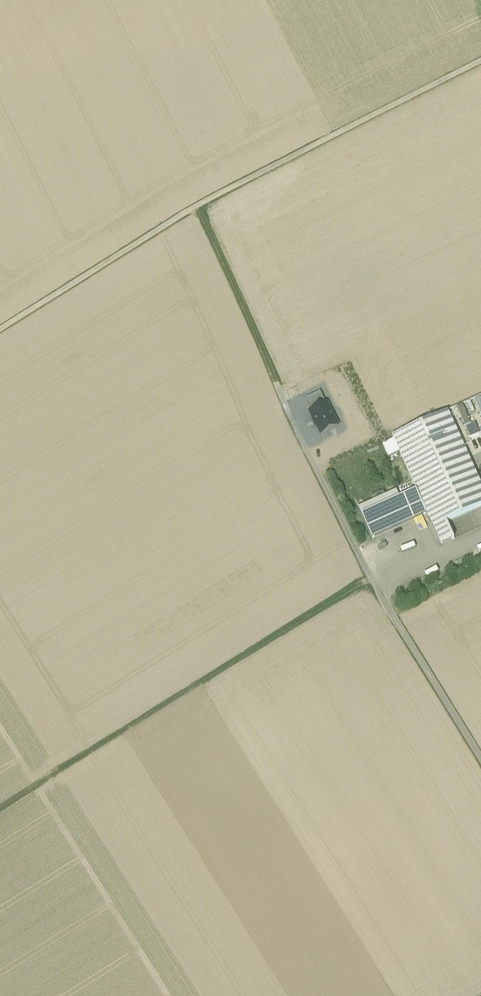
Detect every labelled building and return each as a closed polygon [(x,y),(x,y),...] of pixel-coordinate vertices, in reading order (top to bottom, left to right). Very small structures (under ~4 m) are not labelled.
[(307,398),(322,436),(341,429),(326,391),(307,398)] [(480,507),(480,487),(447,412),(393,437),(394,440),(399,452),(417,492),(427,514),(441,545),(454,539),(447,523),(480,507)] [(480,434),(480,433),(477,423),(467,427),(471,438),(480,434)] [(399,452),(394,440),(383,444),(389,457),(399,452)] [(358,509),(372,539),(427,514),(417,492),(400,500),(397,492),(358,509)]
